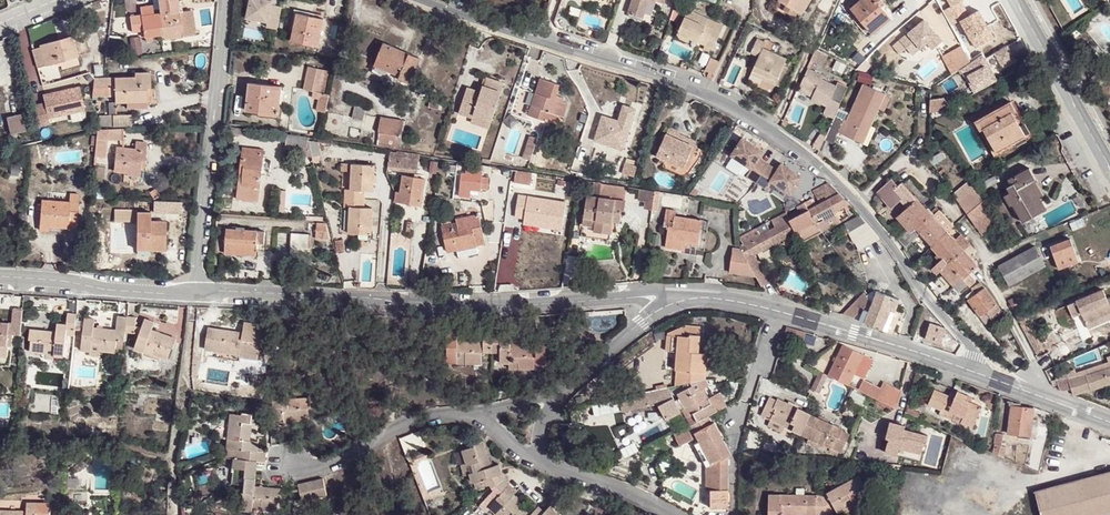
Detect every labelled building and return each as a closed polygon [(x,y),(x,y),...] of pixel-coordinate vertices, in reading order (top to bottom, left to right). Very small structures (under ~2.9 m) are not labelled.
[(130,16),(132,32),(143,31),(145,37),(146,37),(152,37),(162,35),(168,40),(197,35),(193,9),(184,11),(180,12),(178,1),(178,0),(152,0),(152,5),(140,7),(141,15),(130,16)] [(281,6),(273,5),(274,0),(249,0),(245,26),(277,31),(281,6)] [(664,0),(632,0),(627,13),(643,18),(649,1),(663,4),(664,0)] [(779,0),(786,5),(784,9),(791,14),(794,9),(797,11),(803,0),(779,0)] [(880,0),(862,0),(852,9),(872,33),(891,17),(878,1),(880,0)] [(882,0),(880,0),(878,1),(891,17),(894,20),(897,18),(882,0)] [(951,7),(943,11),(953,28),(970,17),(961,2),(964,0),(947,0),(951,7)] [(1004,19),(994,5),(979,15),(989,29),(1004,19)] [(688,8),(677,31),(704,44),(712,48),(723,25),(688,8)] [(292,40),(319,46),(325,20),(297,14),(292,40)] [(955,31),(963,46),(971,60),(1013,31),(1006,19),(1004,19),(989,29),(979,15),(971,21),(955,31)] [(970,17),(953,28),(955,31),(971,21),(970,17)] [(923,19),(892,46),(899,55),(907,48),(914,56),(928,44),(933,49),(942,41),(923,19)] [(133,55),(142,54),(141,37),(131,37),(133,55)] [(763,47),(766,42),(758,38),(751,52),(759,56),(751,74),(774,84),(786,58),(763,47)] [(77,55),(74,40),(60,44),(59,40),(41,45),(41,48),(33,49),(38,67),(77,55)] [(399,78),(410,83),(421,58),(384,43),(373,71),(398,81),(399,78)] [(994,45),(980,54),(984,59),(998,50),(994,45)] [(993,54),(1002,69),(1017,61),(1008,45),(993,54)] [(943,57),(952,73),(971,60),(963,46),(943,57)] [(828,58),(814,51),(810,61),(823,67),(828,58)] [(979,57),(960,70),(973,94),(997,81),(979,57)] [(711,58),(709,64),(717,68),(720,62),(711,58)] [(717,68),(709,64),(705,71),(713,75),(717,68)] [(325,112),(328,98),(329,94),(323,92),(324,84),(322,84),(324,70),(309,66),(304,88),(313,91),(311,96),(319,98),(316,109),(325,112)] [(823,75),(808,69),(800,86),(812,91),(810,95),(809,98),(826,105),(822,112),(833,116),(847,87),(837,83),(836,86),(822,79),(823,75)] [(135,77),(103,78),(101,96),(115,96),(115,103),(126,102),(126,109),(147,107),(147,93),(147,87),(151,87),(150,72),(135,72),(135,77)] [(504,80),(486,76),(484,84),(482,91),(478,90),(468,87),(462,113),(476,116),(477,113),(495,118),(504,80)] [(546,121),(548,118),(550,112),(556,114),(564,116),(568,104),(563,102),(564,98),(555,95),(559,84),(540,77),(527,114),(546,121)] [(101,96),(103,78),(95,79),(93,96),(101,96)] [(258,116),(278,118),(282,86),(250,82),(247,110),(258,111),(258,116)] [(835,115),(822,139),(833,144),(838,132),(859,142),(865,129),(863,128),(866,123),(871,125),(880,107),(884,97),(886,94),(863,84),(850,112),(852,113),(849,118),(848,121),(835,115)] [(798,90),(810,95),(812,91),(800,86),(798,90)] [(69,101),(82,99),(81,93),(68,96),(69,101)] [(884,97),(880,107),(884,109),(889,98),(884,97)] [(932,112),(939,110),(936,100),(929,103),(932,112)] [(995,152),(1027,134),(1009,102),(973,122),(978,131),(981,129),(995,152)] [(609,141),(608,145),(623,150),(636,109),(625,105),(619,121),(604,116),(600,125),(596,124),(594,131),(598,132),(597,137),(609,141)] [(354,108),(353,118),(363,119),(364,109),(354,108)] [(849,118),(837,111),(835,115),(848,121),(849,118)] [(550,112),(548,118),(554,120),(556,114),(550,112)] [(11,134),(27,130),(24,113),(7,117),(11,134)] [(495,118),(477,113),(476,116),(475,121),(493,126),(495,118)] [(113,123),(113,125),(132,125),(131,114),(113,114),(113,116),(113,123)] [(380,133),(377,145),(378,146),(400,150),(400,149),(405,122),(381,118),(378,132),(380,133)] [(865,129),(859,142),(863,143),(871,125),(866,123),(863,128),(865,129)] [(666,134),(697,148),(700,142),(668,129),(666,134)] [(113,138),(113,130),(99,130),(100,138),(103,138),(113,138)] [(692,160),(697,148),(666,134),(656,156),(684,168),(688,159),(692,160)] [(763,151),(743,137),(732,154),(751,167),(746,175),(756,182),(768,163),(759,157),(763,151)] [(531,160),(535,140),(528,139),(524,159),(531,160)] [(140,174),(141,167),(141,161),(146,162),(147,143),(135,142),(135,149),(117,148),(115,171),(140,174)] [(304,147),(295,146),(294,153),(303,155),(304,147)] [(264,151),(243,148),(237,198),(258,201),(264,151)] [(930,158),(934,164),(945,158),(941,151),(930,158)] [(418,171),(420,156),(398,152),(397,157),(390,155),(388,166),(418,171)] [(777,170),(768,163),(756,182),(766,188),(771,181),(786,191),(798,174),(782,163),(777,170)] [(349,233),(371,235),(373,209),(364,207),(366,191),(374,192),(377,166),(354,164),(352,189),(347,189),(346,206),(351,206),(349,233)] [(1024,223),(1052,207),(1045,193),(1039,196),(1031,181),(1036,178),(1030,167),(1009,179),(1010,182),(1006,184),(1011,192),(1005,195),(1010,205),(1013,203),(1024,223)] [(460,188),(481,190),(483,175),(461,173),(460,188)] [(514,182),(531,184),(532,176),(516,173),(514,182)] [(396,201),(421,205),(425,179),(404,175),(402,192),(398,191),(396,201)] [(971,178),(953,192),(962,205),(979,191),(971,178)] [(893,189),(897,185),(891,179),(877,192),(892,207),(901,199),(893,189)] [(933,246),(947,232),(926,208),(901,181),(897,185),(893,189),(901,199),(908,207),(902,211),(904,213),(898,218),(907,228),(911,232),(916,227),(921,232),(933,246)] [(626,186),(598,182),(596,195),(587,194),(580,235),(609,240),(612,221),(613,216),(621,217),(622,208),(626,209),(627,199),(624,199),(626,186)] [(829,183),(806,195),(817,206),(840,194),(829,183)] [(656,191),(648,190),(646,204),(654,206),(656,191)] [(662,192),(656,191),(654,206),(653,210),(659,211),(662,192)] [(968,213),(984,199),(979,191),(962,205),(968,213)] [(42,200),(39,226),(49,227),(68,228),(69,226),(77,227),(79,195),(70,194),(69,202),(42,200)] [(816,221),(850,204),(840,194),(815,207),(813,208),(808,210),(816,221)] [(522,220),(553,225),(556,202),(525,197),(522,220)] [(995,219),(984,199),(968,213),(979,230),(995,219)] [(180,214),(181,203),(153,201),(152,211),(180,214)] [(802,203),(808,210),(813,208),(807,201),(802,203)] [(808,210),(802,203),(794,208),(798,215),(791,219),(787,212),(772,219),(776,227),(741,245),(741,249),(756,275),(762,285),(773,279),(762,259),(759,261),(755,254),(798,232),(803,241),(823,231),(816,221),(808,210)] [(669,227),(668,238),(687,241),(699,243),(702,221),(675,216),(676,210),(667,208),(664,226),(669,227)] [(150,248),(150,251),(166,252),(167,223),(153,223),(153,214),(115,213),(115,221),(137,223),(136,247),(150,248)] [(448,252),(458,249),(457,246),(476,243),(476,245),(486,243),(479,214),(457,218),(457,222),(442,225),(448,252)] [(876,233),(861,216),(844,225),(849,232),(850,231),(857,244),(876,233)] [(314,224),(315,240),(327,239),(327,224),(314,224)] [(906,246),(921,232),(916,227),(911,232),(907,228),(898,237),(906,246)] [(257,250),(264,251),(266,231),(227,228),(226,252),(257,255),(257,250)] [(963,249),(947,232),(933,246),(944,258),(932,269),(936,274),(942,269),(963,249)] [(308,233),(292,233),(291,257),(306,257),(307,246),(308,233)] [(687,241),(668,238),(666,245),(686,249),(687,241)] [(1070,238),(1050,246),(1059,269),(1079,261),(1070,238)] [(457,246),(458,249),(458,251),(476,247),(476,245),(476,243),(457,246)] [(1046,265),(1035,246),(998,265),(1009,285),(1046,265)] [(730,271),(756,275),(741,249),(732,248),(730,271)] [(977,266),(963,249),(942,269),(960,290),(967,284),(963,278),(977,266)] [(442,255),(425,252),(423,265),(439,268),(442,255)] [(565,256),(564,284),(576,285),(578,257),(565,256)] [(993,318),(1002,310),(981,282),(971,289),(972,291),(966,296),(980,315),(987,310),(993,318)] [(1109,287),(1073,302),(1078,313),(1085,311),(1090,322),(1109,314),(1109,289),(1109,287)] [(855,317),(854,318),(883,328),(890,309),(895,311),(900,299),(879,291),(877,290),(876,294),(875,295),(870,311),(864,310),(863,313),(860,312),(855,317)] [(855,317),(860,312),(871,300),(864,292),(843,312),(855,317)] [(1008,299),(1014,311),(1020,307),(1014,296),(1008,299)] [(10,355),(11,344),(14,344),(15,333),(22,333),(24,310),(14,309),(13,322),(0,321),(0,355),(10,355)] [(887,330),(895,311),(890,309),(883,328),(887,330)] [(76,330),(76,325),(77,312),(70,312),(69,323),(59,322),(58,331),(32,329),(30,339),(32,339),(31,351),(48,353),(48,346),(53,346),(53,340),(57,341),(56,353),(56,355),(66,356),(68,334),(75,334),(76,330)] [(1109,319),(1109,314),(1090,322),(1092,326),(1109,319)] [(126,330),(128,316),(120,316),(118,329),(105,328),(98,327),(95,327),(96,318),(86,318),(85,326),(85,331),(83,349),(92,350),(93,349),(94,336),(98,337),(97,342),(102,343),(101,349),(117,351),(119,339),(126,340),(126,330)] [(137,317),(128,316),(126,330),(137,331),(141,333),(136,347),(145,350),(146,349),(150,338),(154,339),(152,343),(156,345),(154,351),(168,357),(172,346),(174,347),(178,338),(153,329),(156,321),(147,318),(144,326),(137,325),(137,317)] [(930,323),(939,325),(940,320),(931,316),(929,322),(930,323)] [(691,381),(708,378),(709,361),(699,360),(700,352),(701,334),(702,320),(687,319),(668,332),(667,349),(677,350),(676,368),(678,368),(686,369),(686,377),(692,377),(691,381)] [(210,326),(207,348),(233,352),(234,344),(238,345),(238,340),(243,341),(241,353),(241,355),(258,357),(264,324),(246,321),(244,331),(210,326)] [(946,328),(939,325),(930,323),(925,339),(941,344),(946,328)] [(782,339),(801,345),(806,332),(787,326),(782,339)] [(482,351),(492,351),(492,331),(483,331),(483,339),(458,339),(458,332),(448,332),(448,361),(457,362),(457,351),(462,351),(462,356),(467,356),(467,363),(482,363),(482,351)] [(492,331),(492,351),(500,351),(500,362),(509,362),(509,355),(513,355),(514,360),(518,360),(519,367),(536,367),(536,356),(550,356),(552,356),(552,340),(537,340),(537,345),(521,346),(510,346),(511,340),(511,331),(492,331)] [(94,336),(93,349),(101,349),(102,343),(97,342),(98,337),(94,336)] [(150,338),(146,349),(154,351),(156,345),(152,343),(154,339),(150,338)] [(48,346),(48,353),(56,353),(57,341),(53,340),(53,346),(48,346)] [(234,344),(233,352),(241,353),(243,341),(238,340),(238,345),(234,344)] [(849,385),(864,354),(843,344),(827,375),(849,385)] [(457,351),(457,362),(457,363),(467,363),(467,356),(462,356),(462,351),(457,351)] [(699,360),(709,361),(709,353),(700,352),(699,360)] [(509,367),(519,367),(518,360),(514,360),(513,355),(509,355),(509,362),(509,367)] [(536,356),(536,367),(550,367),(550,356),(536,356)] [(1056,377),(1060,387),(1065,390),(1072,388),(1074,394),(1091,390),(1091,391),(1109,384),(1109,356),(1107,357),(1108,362),(1077,373),(1075,370),(1056,377)] [(686,369),(678,368),(677,385),(691,381),(692,377),(686,377),(686,369)] [(827,374),(819,370),(810,388),(818,391),(827,374)] [(711,384),(708,378),(691,381),(693,385),(678,393),(684,405),(689,415),(690,414),(694,422),(699,421),(710,415),(717,411),(714,403),(712,403),(709,404),(702,389),(711,384)] [(880,388),(864,380),(859,390),(897,409),(902,390),(883,382),(880,388)] [(684,405),(681,398),(677,400),(670,386),(621,396),(624,409),(660,401),(669,417),(683,409),(682,406),(684,405)] [(709,404),(712,403),(705,388),(702,389),(709,404)] [(295,412),(295,420),(310,419),(309,407),(311,407),(311,397),(290,398),(290,394),(284,395),(285,389),(275,389),(276,421),(286,420),(286,408),(290,407),(290,413),(295,412)] [(980,405),(969,401),(963,399),(964,394),(955,390),(953,395),(947,393),(946,395),(931,389),(926,405),(941,411),(941,412),(963,421),(962,422),(973,426),(980,405)] [(794,428),(802,431),(810,412),(800,407),(790,402),(779,398),(778,399),(770,397),(762,413),(771,417),(785,424),(788,419),(792,421),(794,416),(798,417),(794,428)] [(1031,435),(1035,407),(1022,405),(1022,403),(1012,402),(1009,433),(1031,435)] [(286,420),(295,420),(295,412),(290,413),(290,407),(286,408),(286,420)] [(228,447),(238,448),(259,451),(260,441),(251,440),(254,413),(244,412),(243,414),(232,413),(230,429),(236,430),(236,434),(241,434),(241,438),(229,437),(228,447)] [(810,412),(802,431),(811,436),(816,425),(819,427),(817,431),(821,433),(818,439),(843,451),(851,434),(843,430),(845,428),(828,420),(825,419),(810,412)] [(710,415),(699,421),(694,422),(692,424),(702,443),(712,438),(713,441),(710,443),(712,447),(705,450),(712,462),(707,465),(707,490),(730,490),(729,456),(734,454),(725,440),(715,421),(713,422),(710,415)] [(785,424),(794,428),(798,417),(794,416),(792,421),(788,419),(785,424)] [(782,431),(785,424),(771,417),(768,425),(782,431)] [(715,421),(725,440),(730,438),(720,419),(715,421)] [(905,450),(920,454),(922,444),(924,445),(927,435),(902,428),(903,425),(889,421),(885,437),(888,438),(885,452),(896,455),(896,454),(898,446),(902,442),(907,443),(905,450)] [(816,425),(811,436),(818,439),(821,433),(817,431),(819,427),(816,425)] [(688,426),(685,428),(677,431),(684,445),(696,439),(688,426)] [(272,434),(272,443),(282,442),(282,428),(272,428),(272,434)] [(230,429),(229,437),(241,438),(241,434),(236,434),(236,430),(230,429)] [(994,452),(1005,456),(1006,447),(1002,446),(1004,435),(996,433),(994,443),(995,444),(994,452)] [(702,443),(705,450),(712,447),(710,443),(713,441),(712,438),(702,443)] [(503,480),(500,469),(498,465),(492,467),(482,442),(473,445),(474,447),(463,451),(468,465),(462,467),(466,476),(471,474),(473,482),(475,482),(478,489),(489,485),(491,488),(503,480)] [(918,460),(920,454),(905,450),(907,443),(902,442),(898,446),(896,454),(918,460)] [(412,461),(427,454),(424,447),(409,453),(412,461)] [(266,460),(268,452),(259,451),(238,448),(237,457),(248,459),(248,462),(244,462),(243,466),(236,466),(234,482),(242,483),(246,484),(247,477),(255,478),(258,460),(266,460)] [(237,457),(236,466),(243,466),(244,462),(248,462),(248,459),(237,457)] [(1036,489),(1039,506),(1041,514),(1105,514),(1109,514),(1109,471),(1036,489)] [(824,494),(829,514),(837,509),(838,512),(847,507),(841,496),(845,495),(847,499),(851,497),(854,503),(869,495),(862,485),(865,483),(860,475),(824,494)] [(256,485),(257,478),(255,478),(247,477),(246,484),(247,484),(244,508),(254,509),(255,496),(259,497),(259,502),(263,502),(262,508),(278,510),(279,498),(289,498),(290,489),(256,485)] [(328,494),(324,477),(316,479),(320,495),(328,494)] [(311,497),(320,495),(316,479),(307,481),(311,497)] [(503,480),(491,488),(493,491),(480,504),(487,511),(490,508),(495,513),(504,505),(506,508),(503,511),(506,514),(529,514),(518,504),(514,500),(511,497),(517,493),(513,488),(503,480)] [(311,497),(307,481),(299,483),(303,499),(311,497)] [(829,514),(824,494),(770,494),(769,514),(779,514),(779,512),(782,512),(782,514),(817,514),(829,514)] [(841,496),(847,507),(854,503),(851,497),(847,499),(845,495),(841,496)] [(255,496),(254,509),(262,510),(262,508),(263,502),(259,502),(259,497),(255,496)] [(51,503),(29,502),(28,507),(23,507),(23,510),(1,509),(1,514),(51,514),(51,503)] [(495,513),(493,514),(506,514),(503,511),(506,508),(504,505),(495,513)] [(538,506),(530,514),(555,514),(557,513),(550,507),(544,512),(538,506)]
